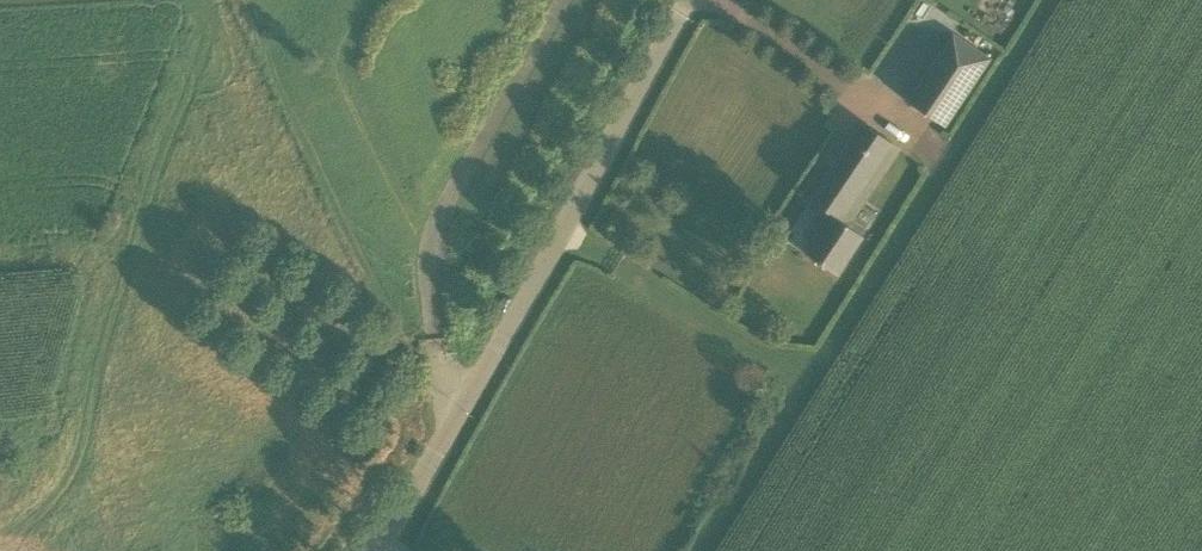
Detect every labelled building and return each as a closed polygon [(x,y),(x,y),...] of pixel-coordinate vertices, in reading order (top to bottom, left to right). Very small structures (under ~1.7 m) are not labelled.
[(945,127),(990,59),(954,35),(909,102),(945,127)] [(894,144),(863,124),(811,202),(832,216),(807,254),(838,275),(863,237),(842,222),(894,144)]
